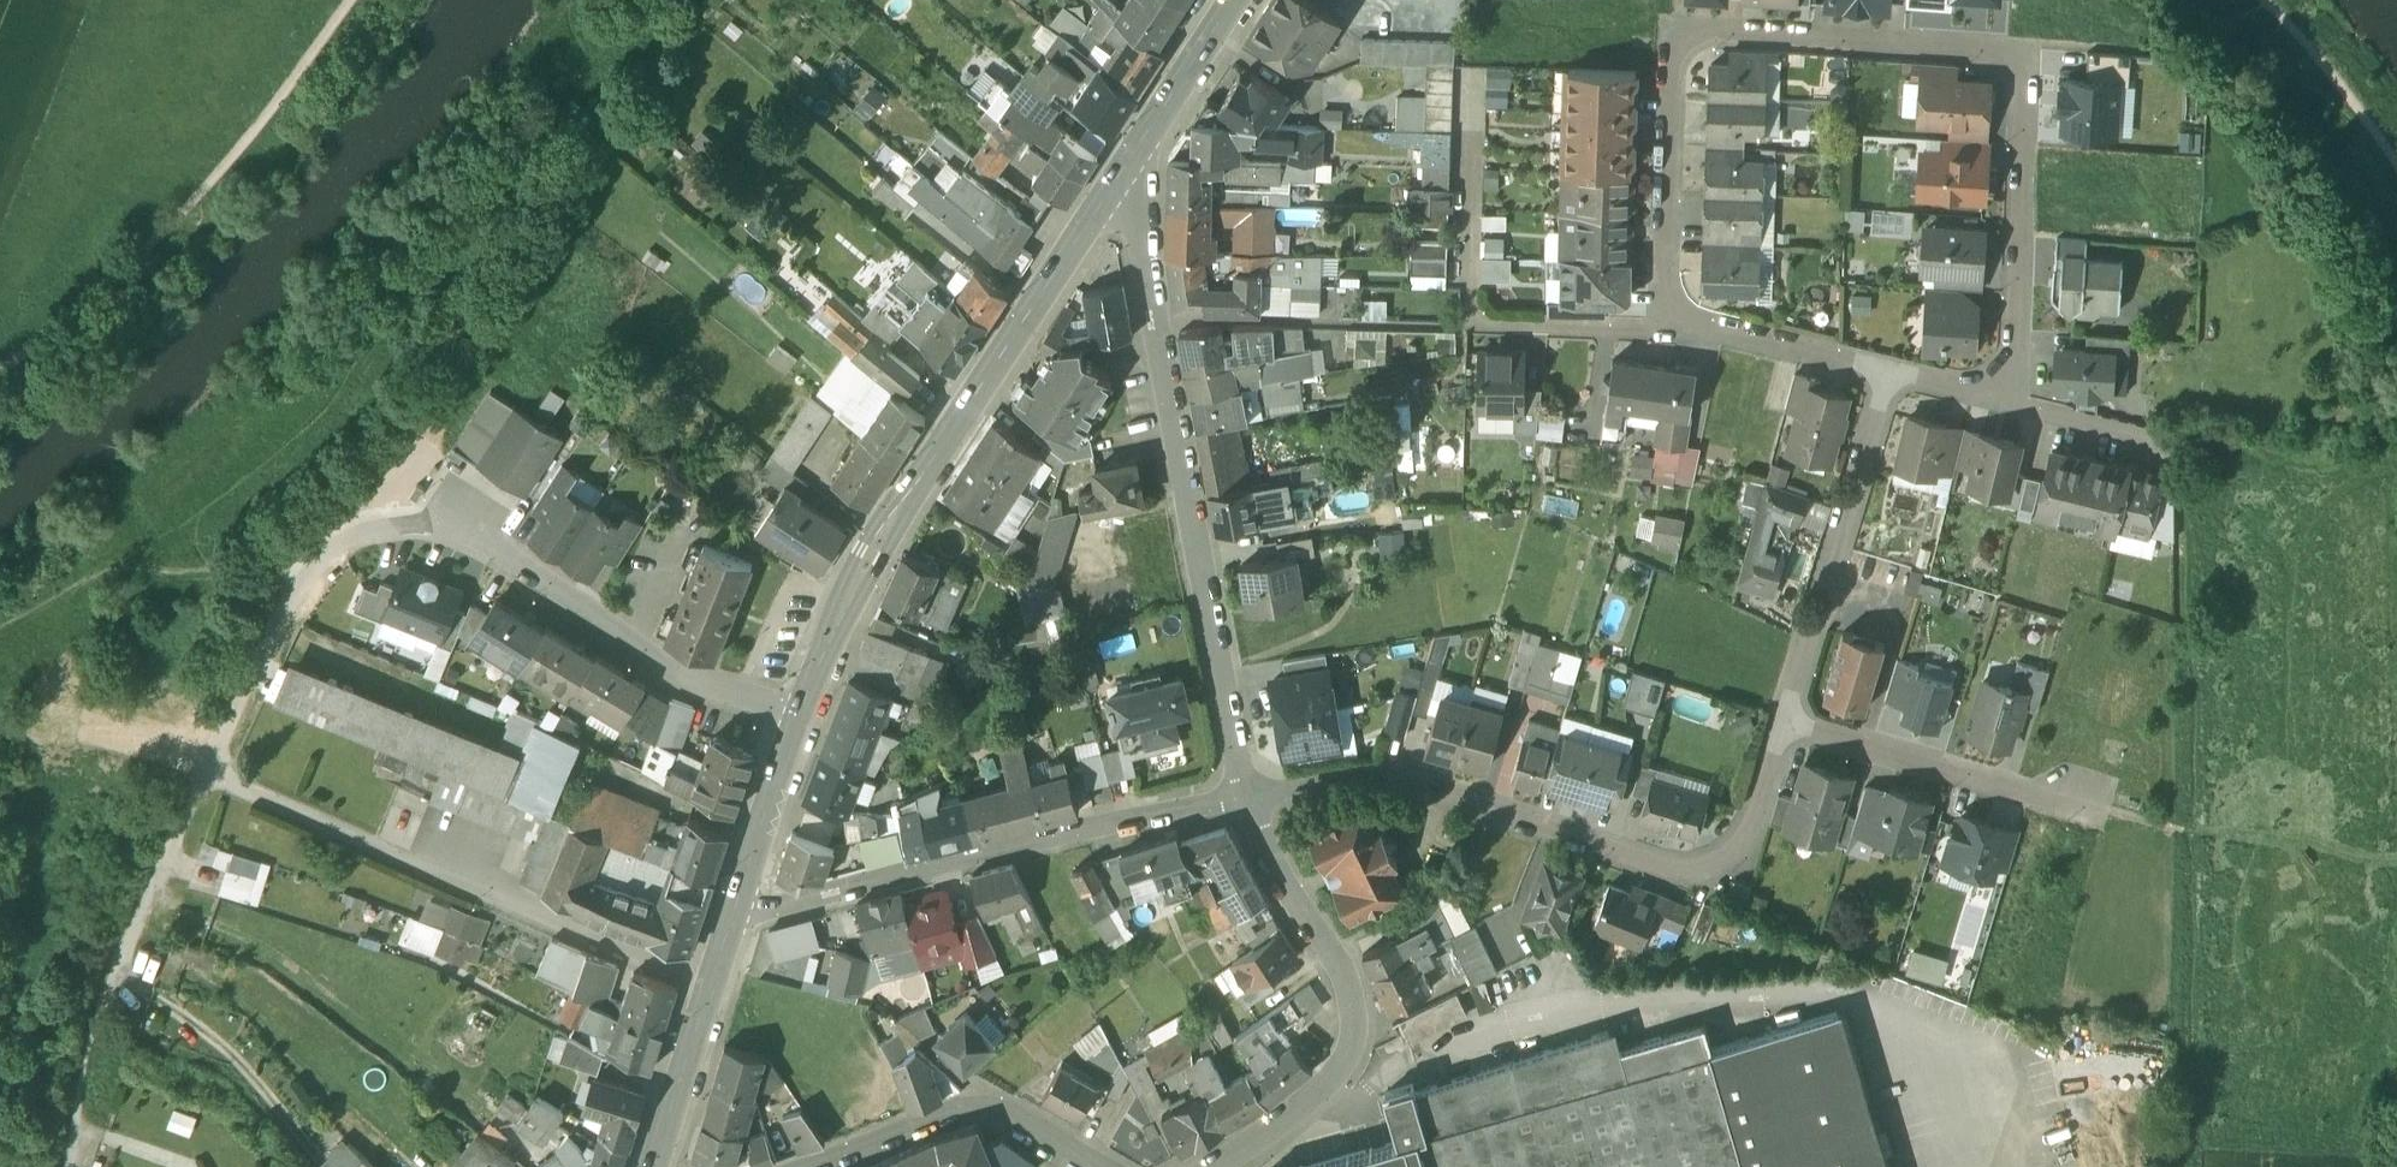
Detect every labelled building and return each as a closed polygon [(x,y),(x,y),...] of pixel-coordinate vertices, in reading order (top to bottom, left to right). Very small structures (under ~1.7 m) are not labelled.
[(1110,0),(1098,0),(1104,4),(1113,12),(1117,6),(1110,0)] [(1182,0),(1128,0),(1118,15),(1155,45),(1167,28),(1170,25),(1173,22),(1175,18),(1176,14),(1184,1),(1182,0)] [(1249,34),(1293,62),(1311,62),(1338,20),(1308,0),(1271,0),(1249,34)] [(1828,5),(1848,6),(1852,4),(1863,4),(1867,7),(1886,9),(1887,0),(1828,0),(1828,5)] [(1104,4),(1085,28),(1100,39),(1107,28),(1122,40),(1104,68),(1137,95),(1164,52),(1155,45),(1118,15),(1113,12),(1104,4)] [(1948,27),(1948,8),(1914,8),(1914,27),(1948,27)] [(1079,36),(1073,43),(1076,45),(1089,55),(1100,39),(1085,28),(1079,36)] [(1079,36),(1072,30),(1067,38),(1073,43),(1079,36)] [(1044,60),(1038,70),(1054,81),(1066,61),(1076,45),(1073,43),(1067,38),(1062,34),(1044,60)] [(1455,40),(1361,37),(1361,62),(1427,64),(1454,65),(1455,40)] [(1089,55),(1076,45),(1066,61),(1088,79),(1099,63),(1089,55)] [(1764,51),(1733,49),(1732,64),(1763,65),(1764,51)] [(1044,60),(1033,53),(1026,63),(1038,70),(1044,60)] [(2088,54),(2086,82),(2119,84),(2129,84),(2131,57),(2088,54)] [(1955,64),(1914,61),(1913,80),(1923,81),(1923,79),(1954,81),(1955,64)] [(1088,79),(1076,101),(1116,127),(1137,95),(1104,68),(1099,63),(1088,79)] [(1732,64),(1711,63),(1710,97),(1764,99),(1765,65),(1763,65),(1732,64)] [(1454,65),(1427,64),(1425,130),(1452,131),(1454,65)] [(1512,105),(1512,65),(1490,65),(1489,104),(1512,105)] [(995,78),(984,69),(967,90),(978,99),(995,78)] [(1636,71),(1569,69),(1568,89),(1631,91),(1631,84),(1636,80),(1636,71)] [(1254,74),(1250,81),(1241,75),(1221,105),(1208,97),(1192,121),(1195,122),(1235,123),(1260,124),(1267,113),(1270,115),(1273,115),(1274,113),(1278,116),(1282,109),(1282,110),(1289,99),(1285,96),(1286,95),(1254,74)] [(1066,130),(1048,116),(1058,102),(1025,75),(1013,91),(1021,97),(1005,117),(1025,131),(1034,138),(1032,140),(1050,152),(1084,175),(1098,153),(1066,132),(1066,130)] [(995,78),(978,99),(979,99),(1004,119),(1005,117),(1021,97),(1013,91),(996,77),(995,78)] [(865,78),(853,96),(875,111),(888,94),(865,78)] [(1954,81),(1923,79),(1923,81),(1921,116),(1937,117),(1937,122),(1952,123),(1985,126),(1986,126),(1988,102),(1981,102),(1982,83),(1954,81)] [(2063,131),(2116,134),(2119,84),(2086,82),(2066,80),(2065,89),(2060,89),(2059,109),(2064,109),(2063,131)] [(1631,91),(1568,89),(1568,110),(1635,112),(1635,104),(1630,98),(1631,91)] [(1764,99),(1710,97),(1709,130),(1710,130),(1742,131),(1763,132),(1764,99)] [(1004,119),(979,99),(971,109),(996,129),(1004,119)] [(1330,106),(1328,123),(1343,125),(1345,108),(1330,106)] [(1635,112),(1568,110),(1567,129),(1629,132),(1630,125),(1634,121),(1635,112)] [(1025,131),(1005,117),(1004,119),(996,129),(986,142),(1006,156),(1025,131)] [(1235,123),(1195,122),(1194,131),(1185,131),(1170,156),(1224,158),(1234,158),(1235,136),(1235,123)] [(1260,124),(1235,123),(1235,136),(1238,139),(1256,140),(1256,141),(1293,142),(1294,126),(1260,124)] [(1985,126),(1952,123),(1951,139),(1983,141),(1985,126)] [(1321,127),(1294,126),(1293,142),(1292,160),(1315,161),(1320,161),(1321,127)] [(970,153),(939,129),(925,147),(956,172),(959,168),(970,153)] [(1629,132),(1567,129),(1567,150),(1634,152),(1634,144),(1629,138),(1629,132)] [(1425,130),(1423,130),(1421,165),(1423,165),(1450,166),(1452,131),(1425,130)] [(1742,131),(1710,130),(1710,145),(1741,146),(1742,131)] [(1951,139),(1944,139),(1943,153),(1943,154),(1960,155),(1960,166),(1985,168),(1987,142),(1983,141),(1951,139)] [(1006,156),(986,142),(975,157),(994,172),(1006,156)] [(1741,146),(1710,145),(1709,160),(1741,161),(1741,146)] [(956,172),(925,147),(912,162),(942,186),(945,188),(956,172)] [(1634,152),(1567,150),(1566,170),(1628,173),(1629,165),(1633,161),(1634,152)] [(1084,175),(1050,152),(1033,176),(1067,199),(1084,175)] [(1960,155),(1943,154),(1943,153),(1925,152),(1925,162),(1918,168),(1917,179),(1923,186),(1922,195),(1983,199),(1985,168),(1960,166),(1960,155)] [(1224,158),(1170,156),(1169,175),(1211,176),(1211,169),(1222,169),(1223,169),(1224,158)] [(1234,158),(1224,158),(1223,169),(1222,169),(1221,178),(1281,180),(1281,178),(1315,179),(1315,161),(1292,160),(1234,158)] [(1709,160),(1708,160),(1707,193),(1761,195),(1762,162),(1709,160)] [(942,186),(912,162),(902,175),(923,193),(932,200),(942,186)] [(1776,162),(1762,162),(1761,195),(1775,196),(1776,162)] [(1450,166),(1423,165),(1423,187),(1449,188),(1450,166)] [(1033,221),(959,168),(956,172),(945,188),(997,230),(1017,245),(1033,221)] [(1628,173),(1566,170),(1565,213),(1627,215),(1628,195),(1632,191),(1633,173),(1628,173)] [(915,203),(878,174),(869,185),(906,215),(915,203)] [(923,193),(902,175),(894,185),(915,203),(923,193)] [(1211,176),(1169,175),(1169,203),(1210,204),(1211,180),(1211,176)] [(1259,189),(1221,187),(1215,181),(1211,180),(1210,204),(1258,206),(1259,189)] [(945,188),(942,186),(932,200),(986,245),(997,230),(945,188)] [(1423,187),(1413,187),(1412,209),(1449,210),(1449,188),(1423,187)] [(1761,195),(1707,193),(1706,227),(1707,227),(1738,228),(1760,228),(1761,195)] [(1210,204),(1169,203),(1167,253),(1209,254),(1210,221),(1210,204)] [(1258,206),(1210,204),(1210,221),(1236,222),(1235,254),(1262,254),(1270,254),(1272,206),(1258,206)] [(1449,210),(1412,209),(1412,225),(1448,226),(1449,210)] [(1627,215),(1565,213),(1564,233),(1578,234),(1577,258),(1630,259),(1631,259),(1631,239),(1627,235),(1627,215)] [(1985,230),(1928,226),(1928,239),(1924,239),(1918,245),(1917,252),(1923,258),(1926,259),(1925,272),(1939,273),(1940,272),(1959,274),(1960,264),(1983,266),(1983,261),(1986,259),(1986,251),(1984,249),(1985,230)] [(1738,228),(1707,227),(1706,241),(1738,242),(1738,228)] [(1017,245),(997,230),(986,245),(985,247),(1007,261),(1017,245)] [(1564,233),(1550,238),(1549,258),(1560,258),(1564,233)] [(1578,234),(1564,233),(1560,258),(1568,258),(1577,258),(1578,234)] [(1511,278),(1510,234),(1485,235),(1486,278),(1511,278)] [(2087,240),(2057,238),(2055,269),(2061,269),(2084,271),(2085,259),(2087,240)] [(1447,241),(1411,240),(1411,256),(1447,256),(1447,241)] [(1738,242),(1706,241),(1706,256),(1737,257),(1738,242)] [(1032,255),(1017,245),(1007,261),(1021,271),(1032,255)] [(1167,253),(1175,308),(1198,309),(1197,302),(1205,301),(1200,270),(1234,271),(1235,254),(1209,254),(1167,253)] [(1325,253),(1325,270),(1339,271),(1340,254),(1325,253)] [(1262,254),(1235,254),(1234,271),(1262,271),(1262,270),(1262,254)] [(1270,254),(1262,254),(1262,270),(1276,271),(1281,271),(1281,254),(1270,254)] [(1706,256),(1705,256),(1704,290),(1757,292),(1759,258),(1737,257),(1706,256)] [(1577,258),(1568,258),(1562,263),(1562,271),(1567,276),(1568,299),(1562,299),(1562,300),(1562,301),(1606,302),(1622,302),(1629,296),(1630,259),(1577,258)] [(976,267),(966,259),(960,268),(970,276),(976,267)] [(2122,262),(2085,259),(2084,271),(2061,269),(2060,281),(2052,288),(2051,298),(2063,311),(2075,312),(2083,305),(2097,306),(2099,309),(2118,311),(2120,291),(2116,287),(2117,282),(2121,282),(2122,262)] [(916,262),(899,283),(919,300),(928,289),(947,305),(955,293),(916,262)] [(1983,266),(1960,264),(1959,274),(1940,272),(1939,273),(1938,287),(1961,289),(1981,290),(1983,266)] [(1007,291),(976,267),(970,276),(958,295),(988,320),(1007,291)] [(1234,271),(1200,270),(1205,301),(1197,302),(1198,309),(1262,310),(1262,271),(1234,271)] [(1281,271),(1276,271),(1275,289),(1290,290),(1291,283),(1291,272),(1281,271)] [(1320,285),(1291,283),(1290,290),(1290,300),(1319,301),(1320,285)] [(1123,284),(1084,291),(1092,341),(1132,334),(1123,284)] [(1938,287),(1929,287),(1928,302),(1960,304),(1961,289),(1938,287)] [(910,310),(886,288),(876,300),(900,323),(910,310)] [(947,305),(928,289),(919,300),(910,310),(900,323),(905,327),(923,342),(924,340),(938,318),(947,305)] [(862,316),(835,293),(824,307),(842,322),(830,337),(853,357),(854,358),(858,352),(856,351),(868,335),(875,340),(881,332),(862,316)] [(958,295),(955,293),(947,305),(938,318),(956,330),(954,333),(972,344),(988,320),(958,295)] [(900,323),(876,300),(862,316),(881,332),(892,342),(905,327),(900,323)] [(1562,300),(1547,300),(1547,315),(1605,317),(1606,302),(1562,301),(1562,300)] [(1928,302),(1927,302),(1924,340),(1942,342),(1941,346),(1974,349),(1976,322),(1975,322),(1976,306),(1960,304),(1928,302)] [(956,330),(938,318),(924,340),(957,368),(972,344),(954,333),(956,330)] [(1070,333),(1052,325),(1038,346),(1053,352),(1058,351),(1057,347),(1070,333)] [(1272,325),(1233,326),(1234,340),(1235,339),(1237,350),(1224,352),(1226,364),(1258,358),(1275,355),(1275,354),(1273,326),(1272,325)] [(1220,326),(1179,332),(1187,371),(1226,364),(1224,352),(1220,326)] [(1302,327),(1273,326),(1275,354),(1278,354),(1295,352),(1305,351),(1305,349),(1302,327)] [(892,342),(881,332),(875,340),(886,349),(892,342)] [(1070,333),(1057,347),(1076,343),(1076,335),(1070,333)] [(875,340),(868,335),(856,351),(858,352),(873,365),(886,349),(875,340)] [(1388,360),(1388,336),(1359,335),(1359,359),(1388,360)] [(2130,338),(2087,335),(2086,350),(2114,352),(2113,359),(2128,360),(2130,338)] [(1076,343),(1057,347),(1058,351),(1053,352),(1040,372),(1040,376),(1045,379),(1042,384),(1028,375),(1015,395),(1016,402),(1042,420),(1074,441),(1079,433),(1096,409),(1093,407),(1112,380),(1095,368),(1098,364),(1083,355),(1081,343),(1076,343)] [(2086,350),(2056,348),(2054,387),(2077,389),(2077,394),(2098,396),(2098,391),(2111,392),(2113,359),(2114,352),(2086,350)] [(919,375),(886,349),(873,365),(905,392),(919,375)] [(1305,351),(1295,352),(1298,375),(1313,373),(1310,349),(1305,349),(1305,351)] [(1510,352),(1480,351),(1479,409),(1514,410),(1522,410),(1523,389),(1523,362),(1510,362),(1510,352)] [(1295,352),(1278,354),(1280,367),(1282,375),(1285,375),(1285,378),(1298,375),(1295,352)] [(1275,355),(1258,358),(1260,370),(1280,367),(1278,354),(1275,354),(1275,355)] [(847,374),(825,404),(832,410),(840,416),(862,385),(865,387),(874,375),(854,358),(853,357),(843,371),(847,374)] [(1258,358),(1233,363),(1235,376),(1260,371),(1260,370),(1258,358)] [(1675,370),(1613,361),(1610,379),(1604,378),(1602,390),(1609,391),(1607,403),(1627,406),(1661,411),(1689,415),(1696,366),(1676,363),(1675,370)] [(1226,364),(1187,371),(1191,395),(1237,387),(1235,376),(1233,363),(1226,364)] [(1280,367),(1260,370),(1260,371),(1261,378),(1282,375),(1280,367)] [(1807,378),(1794,374),(1785,409),(1798,412),(1805,387),(1807,378)] [(1298,375),(1285,378),(1285,375),(1282,375),(1261,378),(1268,416),(1303,410),(1298,375)] [(1819,381),(1807,378),(1805,387),(1816,390),(1819,381)] [(1237,387),(1191,395),(1197,427),(1237,421),(1249,419),(1243,386),(1237,387)] [(1816,390),(1805,387),(1798,412),(1788,452),(1828,462),(1836,432),(1837,432),(1846,397),(1822,391),(1822,392),(1816,390)] [(564,434),(492,388),(450,452),(461,459),(466,452),(526,491),(564,434)] [(1541,389),(1523,389),(1522,410),(1514,410),(1514,431),(1536,431),(1541,389)] [(891,391),(863,434),(898,460),(925,417),(891,391)] [(812,394),(772,454),(783,463),(793,470),(832,410),(825,404),(812,394)] [(1627,406),(1607,403),(1602,438),(1624,441),(1627,406)] [(1689,415),(1661,411),(1656,446),(1684,450),(1689,415)] [(1945,425),(1908,416),(1896,466),(1934,475),(1945,426),(1945,425)] [(1015,433),(994,419),(971,453),(1019,485),(1038,457),(1040,454),(1039,453),(1014,437),(1015,433)] [(1074,441),(1042,420),(1033,434),(1045,444),(1064,460),(1093,454),(1089,439),(1079,433),(1074,441)] [(1237,421),(1197,427),(1209,492),(1249,485),(1237,421)] [(1563,427),(1537,424),(1536,437),(1562,440),(1563,427)] [(1963,431),(1945,426),(1934,475),(1931,489),(1948,493),(1955,464),(1963,431)] [(1981,435),(1963,431),(1955,464),(1973,468),(1981,435)] [(863,434),(835,478),(869,502),(898,460),(863,434)] [(2018,443),(1981,434),(1973,468),(1970,484),(2007,492),(2018,443)] [(1064,460),(1045,444),(1039,453),(1040,454),(1038,457),(1060,474),(1064,460)] [(1684,450),(1656,446),(1654,458),(1654,463),(1676,467),(1679,467),(1682,450),(1684,451),(1684,450)] [(1684,451),(1682,450),(1679,467),(1676,467),(1673,479),(1692,483),(1698,454),(1684,451)] [(2127,468),(2052,450),(2038,511),(2057,516),(2063,513),(2089,519),(2091,524),(2112,529),(2113,524),(2127,468)] [(1019,485),(971,453),(944,493),(1008,533),(1033,494),(1019,485)] [(783,463),(772,454),(760,472),(773,481),(783,463)] [(1635,456),(1633,474),(1652,476),(1654,463),(1654,458),(1635,456)] [(1290,469),(1271,472),(1272,481),(1289,479),(1330,472),(1327,459),(1289,467),(1290,469)] [(1134,460),(1094,469),(1098,488),(1102,508),(1143,500),(1134,460)] [(438,465),(435,463),(430,472),(433,474),(438,465)] [(562,463),(534,505),(547,514),(564,487),(566,489),(577,473),(562,463)] [(783,463),(773,481),(784,488),(787,484),(803,493),(809,483),(793,470),(783,463)] [(1676,467),(1654,463),(1652,476),(1652,480),(1673,486),(1673,479),(1676,467)] [(1372,468),(1375,496),(1395,494),(1392,465),(1372,468)] [(1934,475),(1896,466),(1893,480),(1931,489),(1934,475)] [(2159,476),(2127,468),(2113,524),(2129,528),(2131,523),(2147,527),(2159,476)] [(1330,472),(1289,479),(1292,496),(1332,491),(1330,472)] [(2040,479),(2026,475),(2019,506),(2032,509),(2040,479)] [(1249,485),(1209,492),(1216,530),(1296,518),(1292,496),(1289,479),(1272,481),(1249,485)] [(1765,484),(1749,480),(1742,503),(1758,507),(1765,484)] [(425,486),(419,481),(410,494),(417,499),(425,486)] [(1805,495),(1765,482),(1765,484),(1758,507),(1749,543),(1753,544),(1763,547),(1774,515),(1796,522),(1805,495)] [(803,493),(787,484),(784,488),(758,527),(779,541),(780,539),(822,567),(847,529),(800,497),(803,493)] [(547,514),(536,531),(536,537),(562,555),(594,507),(566,489),(564,487),(547,514)] [(1098,488),(1078,492),(1081,505),(1083,512),(1102,508),(1098,488)] [(1059,500),(1052,498),(1046,520),(1061,517),(1059,500)] [(620,523),(594,507),(562,555),(590,573),(605,551),(622,525),(620,523)] [(643,524),(627,513),(620,523),(622,525),(605,551),(619,560),(643,524)] [(1061,517),(1046,520),(1037,550),(1032,569),(1026,586),(1055,590),(1075,515),(1075,514),(1061,517)] [(1796,522),(1774,515),(1763,547),(1783,552),(1782,545),(1788,528),(1795,527),(1796,522)] [(1684,522),(1657,516),(1653,539),(1679,544),(1684,522)] [(1405,529),(1382,531),(1383,552),(1406,551),(1405,529)] [(1310,536),(1277,542),(1280,558),(1295,556),(1295,558),(1313,555),(1310,536)] [(1006,550),(1032,569),(1037,550),(1016,537),(1006,550)] [(755,564),(706,544),(666,639),(680,645),(696,652),(714,659),(755,564)] [(1763,547),(1753,544),(1742,585),(1756,589),(1753,600),(1769,604),(1783,552),(1763,547)] [(939,569),(911,556),(904,571),(932,584),(939,569)] [(1280,558),(1242,564),(1250,611),(1303,602),(1295,558),(1295,556),(1280,558)] [(428,574),(425,575),(404,567),(396,586),(385,613),(387,613),(440,635),(441,635),(453,606),(459,589),(439,581),(437,578),(435,575),(431,574),(428,574)] [(904,571),(896,567),(882,598),(918,614),(932,584),(904,571)] [(1924,580),(1926,572),(1911,568),(1905,589),(1940,600),(1945,586),(1924,580)] [(932,584),(918,614),(940,625),(955,594),(945,589),(951,575),(939,569),(932,584)] [(378,589),(365,583),(355,608),(384,620),(387,613),(385,613),(396,586),(382,580),(378,589)] [(1016,585),(1026,624),(1065,616),(1066,614),(1061,592),(1016,585)] [(544,630),(495,601),(487,613),(471,640),(491,652),(496,645),(524,662),(544,630)] [(487,613),(471,602),(467,612),(459,633),(471,640),(487,613)] [(467,612),(453,606),(441,635),(440,635),(437,641),(453,647),(459,633),(467,612)] [(594,658),(545,628),(544,630),(524,662),(521,668),(542,681),(547,673),(575,690),(594,658)] [(909,646),(868,630),(856,659),(898,676),(909,646)] [(1843,632),(1824,697),(1865,709),(1884,644),(1843,632)] [(1559,650),(1537,644),(1534,656),(1524,689),(1524,690),(1545,697),(1559,650)] [(696,652),(680,645),(678,651),(694,658),(696,652)] [(928,653),(909,646),(898,676),(916,683),(926,657),(928,653)] [(1581,657),(1559,650),(1545,697),(1567,703),(1581,657)] [(1518,651),(1508,684),(1524,689),(1534,656),(1518,651)] [(1326,654),(1283,661),(1286,677),(1321,671),(1322,673),(1329,672),(1326,654)] [(646,687),(596,656),(595,657),(594,658),(575,690),(573,693),(571,696),(593,709),(597,702),(626,720),(644,691),(646,687)] [(926,657),(916,683),(917,683),(936,691),(946,665),(926,657)] [(1429,657),(1413,713),(1427,717),(1443,661),(1429,657)] [(524,753),(295,659),(278,701),(467,778),(466,780),(471,782),(506,795),(524,753)] [(898,676),(856,659),(851,676),(891,691),(912,699),(917,683),(916,683),(898,676)] [(1341,694),(1353,691),(1347,659),(1334,662),(1341,694)] [(1897,659),(1885,700),(1905,706),(1915,672),(1916,673),(1918,665),(1897,659)] [(2049,671),(2017,661),(2009,689),(2025,693),(2021,707),(2037,712),(2049,671)] [(1650,675),(1633,670),(1624,701),(1641,706),(1650,675)] [(1286,677),(1274,679),(1272,682),(1274,696),(1277,698),(1280,717),(1335,708),(1331,687),(1324,688),(1322,673),(1321,671),(1286,677)] [(1160,672),(1131,679),(1134,688),(1163,681),(1160,672)] [(1916,673),(1915,672),(1905,706),(1901,719),(1939,730),(1953,684),(1916,673)] [(1665,680),(1650,675),(1641,706),(1657,711),(1665,680)] [(891,691),(851,676),(822,749),(863,764),(891,691)] [(1134,688),(1109,695),(1111,705),(1110,705),(1112,714),(1114,714),(1117,727),(1142,721),(1171,714),(1189,709),(1181,677),(1163,681),(1134,688)] [(2009,689),(1983,681),(1974,712),(1979,714),(1973,734),(1990,739),(1990,741),(2009,747),(2021,707),(2025,693),(2009,689)] [(932,711),(936,691),(917,683),(912,699),(898,738),(935,717),(932,711)] [(1399,689),(1387,731),(1405,736),(1417,694),(1399,689)] [(655,698),(644,691),(627,719),(637,726),(655,698)] [(668,705),(655,698),(637,726),(656,738),(668,705)] [(693,707),(670,699),(668,705),(656,738),(654,743),(678,751),(693,707)] [(1439,699),(1423,751),(1453,759),(1469,708),(1439,699)] [(1502,712),(1470,702),(1469,708),(1453,759),(1485,769),(1502,712)] [(549,706),(544,722),(578,731),(582,715),(549,706)] [(1335,708),(1280,717),(1283,736),(1281,739),(1284,753),(1286,755),(1334,747),(1331,731),(1338,729),(1335,708)] [(1171,714),(1142,721),(1147,744),(1177,737),(1171,714)] [(1560,730),(1528,720),(1510,779),(1543,789),(1544,784),(1559,733),(1560,730)] [(581,741),(536,723),(524,753),(506,795),(551,813),(581,741)] [(1594,743),(1559,733),(1544,784),(1579,794),(1594,743)] [(1033,782),(1069,771),(1066,760),(1052,763),(1045,734),(1022,741),(1022,744),(1033,782)] [(755,753),(712,737),(705,757),(748,772),(755,753)] [(678,751),(654,743),(645,770),(668,780),(678,751)] [(1629,754),(1594,743),(1579,794),(1614,805),(1629,754)] [(1022,744),(1002,749),(1013,787),(1033,782),(1022,744)] [(382,748),(378,760),(406,769),(410,757),(382,748)] [(1120,748),(1101,753),(1108,781),(1127,776),(1120,748)] [(863,764),(822,749),(804,796),(809,799),(840,810),(841,811),(849,811),(866,766),(863,764)] [(703,762),(678,751),(668,780),(692,791),(703,762)] [(1101,753),(1079,759),(1082,769),(1083,769),(1087,786),(1108,781),(1101,753)] [(748,772),(705,757),(703,762),(692,791),(734,812),(748,772)] [(1794,798),(1786,827),(1832,841),(1840,812),(1851,776),(1805,763),(1794,798)] [(1641,764),(1632,794),(1648,798),(1653,780),(1654,781),(1658,769),(1641,764)] [(1077,769),(1069,771),(1074,792),(1082,790),(1077,769)] [(443,771),(431,799),(459,810),(471,782),(466,780),(443,771)] [(1069,771),(1033,782),(1043,820),(1078,811),(1074,792),(1069,771)] [(954,778),(940,784),(941,786),(938,803),(939,807),(965,800),(954,778)] [(659,808),(588,779),(571,822),(607,836),(645,851),(650,835),(657,816),(659,808)] [(1654,781),(1653,780),(1648,798),(1641,819),(1694,835),(1706,796),(1654,781)] [(471,782),(459,810),(535,841),(551,813),(506,795),(471,782)] [(1013,787),(965,800),(975,842),(1040,825),(1043,820),(1033,782),(1013,787)] [(965,800),(939,807),(938,803),(941,786),(940,784),(917,793),(920,805),(931,851),(932,854),(975,842),(965,800)] [(1888,793),(1865,786),(1856,817),(1853,827),(1876,834),(1888,793)] [(1908,794),(1889,788),(1888,793),(1876,834),(1875,837),(1890,841),(1894,849),(1906,852),(1913,848),(1915,849),(1930,801),(1920,798),(1921,796),(1909,792),(1908,794)] [(1794,798),(1779,794),(1770,822),(1786,827),(1794,798)] [(840,810),(809,799),(805,809),(836,821),(841,811),(840,810)] [(920,805),(903,810),(910,856),(931,851),(920,805)] [(1362,808),(1342,817),(1330,813),(1326,825),(1315,831),(1319,839),(1312,842),(1324,867),(1326,866),(1334,883),(1333,884),(1345,909),(1351,905),(1356,915),(1369,909),(1378,912),(1384,902),(1402,893),(1391,868),(1397,865),(1381,831),(1374,834),(1362,808)] [(836,821),(805,809),(796,833),(826,845),(836,821)] [(1856,817),(1840,812),(1832,841),(1847,845),(1853,827),(1856,817)] [(571,822),(551,813),(535,841),(521,878),(544,890),(571,822)] [(860,814),(863,838),(871,836),(872,832),(886,828),(885,815),(860,814)] [(676,822),(657,816),(650,835),(669,843),(676,822)] [(728,833),(688,817),(679,847),(673,863),(713,879),(728,833)] [(2005,828),(1966,817),(1965,819),(1963,818),(1955,823),(1951,837),(1954,843),(1958,844),(1952,865),(1991,876),(1995,864),(2005,829),(2005,828)] [(607,836),(571,822),(544,890),(577,907),(591,875),(607,836)] [(1250,876),(1225,828),(1180,844),(1199,869),(1214,861),(1229,889),(1250,876)] [(2005,829),(1995,864),(2009,868),(2019,833),(2005,829)] [(863,838),(861,838),(868,868),(904,858),(896,831),(871,836),(863,838)] [(796,833),(792,832),(778,876),(799,882),(803,871),(824,880),(835,848),(826,845),(796,833)] [(669,843),(650,835),(645,851),(673,863),(679,847),(669,843)] [(1178,835),(1146,845),(1154,867),(1165,897),(1183,891),(1187,897),(1211,886),(1199,869),(1180,844),(1178,835)] [(607,836),(591,875),(660,899),(665,885),(673,863),(645,851),(607,836)] [(1146,845),(1118,854),(1127,876),(1128,875),(1154,867),(1146,845)] [(259,864),(220,852),(215,865),(228,869),(221,893),(256,903),(264,880),(255,878),(259,864)] [(1118,854),(1092,862),(1107,891),(1122,919),(1131,914),(1127,907),(1138,903),(1128,875),(1127,876),(1118,854)] [(1581,873),(1546,859),(1524,913),(1554,925),(1562,922),(1581,873)] [(1092,862),(1091,861),(1072,872),(1089,902),(1092,900),(1107,891),(1092,862)] [(665,885),(707,899),(713,879),(673,863),(665,885)] [(1012,865),(970,876),(984,916),(1014,906),(1030,900),(1012,865)] [(660,899),(591,875),(577,907),(604,920),(648,937),(660,899)] [(1224,892),(1218,895),(1235,918),(1263,902),(1250,876),(1229,889),(1224,892)] [(1751,886),(1732,880),(1728,892),(1747,898),(1751,886)] [(707,899),(665,885),(660,899),(648,937),(690,950),(707,899)] [(1642,899),(1609,885),(1593,925),(1640,944),(1651,917),(1679,928),(1688,908),(1646,891),(1642,899)] [(1214,890),(1211,886),(1187,897),(1207,935),(1235,918),(1218,895),(1214,890)] [(1220,886),(1214,890),(1218,895),(1224,892),(1220,886)] [(1450,892),(1441,888),(1435,901),(1452,935),(1468,928),(1450,892)] [(926,903),(906,908),(915,943),(918,952),(958,941),(963,939),(957,922),(947,897),(941,891),(928,895),(926,903)] [(1107,891),(1092,900),(1104,918),(1087,929),(1098,946),(1126,926),(1122,919),(1107,891)] [(901,892),(858,903),(871,955),(915,943),(906,908),(901,892)] [(1029,936),(1045,928),(1030,900),(1014,906),(1029,936)] [(1263,902),(1235,918),(1246,935),(1257,928),(1256,926),(1273,916),(1264,901),(1263,902)] [(1435,901),(1418,911),(1424,923),(1435,945),(1436,945),(1442,941),(1442,940),(1450,937),(1452,935),(1435,901)] [(1703,903),(1690,934),(1703,939),(1715,908),(1703,903)] [(453,905),(446,927),(458,933),(463,921),(472,925),(467,936),(471,938),(479,943),(489,920),(453,905)] [(1418,911),(1400,921),(1406,933),(1424,923),(1418,911)] [(978,916),(957,922),(963,939),(958,941),(965,963),(996,954),(978,916)] [(1273,916),(1256,926),(1257,928),(1246,935),(1255,948),(1281,931),(1273,916)] [(776,960),(819,948),(811,917),(767,928),(776,960)] [(472,925),(463,921),(458,933),(467,936),(472,925)] [(1406,933),(1398,937),(1408,958),(1414,955),(1429,948),(1435,945),(1424,923),(1406,933)] [(1452,935),(1450,937),(1466,971),(1472,984),(1497,971),(1475,925),(1468,928),(1452,935)] [(458,933),(446,927),(435,951),(460,963),(471,938),(467,936),(458,933)] [(1255,948),(1232,963),(1248,987),(1267,975),(1297,956),(1281,931),(1255,948)] [(551,936),(536,972),(574,991),(581,971),(557,964),(564,941),(551,936)] [(1398,937),(1364,953),(1374,974),(1408,958),(1398,937)] [(588,952),(564,941),(557,964),(581,971),(588,952)] [(1453,943),(1442,941),(1436,945),(1452,978),(1466,971),(1453,943)] [(1429,948),(1414,955),(1419,965),(1434,958),(1429,948)] [(869,959),(837,950),(828,984),(860,992),(869,959)] [(611,962),(588,952),(581,971),(574,991),(590,1000),(592,1000),(611,962)] [(1408,958),(1374,974),(1390,1007),(1430,988),(1419,965),(1414,955),(1408,958)] [(611,962),(592,1000),(620,1014),(624,1002),(608,997),(619,965),(611,962)] [(619,965),(608,997),(624,1002),(634,972),(619,965)] [(678,987),(634,972),(624,1002),(620,1014),(662,1034),(678,987)] [(1248,987),(1238,994),(1246,1006),(1274,987),(1267,975),(1248,987)] [(1299,1016),(1302,1020),(1323,1007),(1309,985),(1289,999),(1299,1016)] [(574,991),(563,1014),(580,1023),(590,1000),(574,991)] [(1457,992),(1402,1019),(1410,1035),(1465,1008),(1457,992)] [(1289,999),(1237,1035),(1248,1051),(1265,1040),(1280,1029),(1299,1016),(1289,999)] [(925,1007),(898,1018),(921,1038),(934,1031),(925,1007)] [(1149,1036),(1156,1044),(1189,1028),(1188,1011),(1149,1036)] [(965,1012),(937,1038),(945,1047),(954,1056),(965,1068),(992,1042),(974,1023),(974,1022),(965,1012)] [(1003,1032),(985,1013),(974,1022),(974,1023),(992,1042),(1003,1032)] [(662,1034),(620,1014),(608,1050),(652,1066),(662,1034)] [(1201,1034),(1202,1053),(1209,1050),(1233,1039),(1220,1014),(1198,1027),(1201,1034)] [(1304,1162),(1303,1161),(1281,1166),(1881,1166),(1836,1014),(1620,1074),(1607,1028),(1415,1085),(1413,1078),(1385,1086),(1398,1134),(1304,1162)] [(892,1065),(916,1048),(913,1046),(921,1038),(898,1018),(891,1027),(896,1034),(881,1043),(892,1065)] [(1191,1038),(1189,1028),(1156,1044),(1145,1051),(1160,1077),(1192,1060),(1193,1058),(1191,1038)] [(1293,1045),(1280,1029),(1265,1040),(1278,1056),(1293,1045)] [(1202,1053),(1201,1034),(1191,1038),(1193,1058),(1202,1053)] [(603,1055),(569,1035),(561,1061),(598,1073),(603,1055)] [(1108,1040),(1086,1058),(1114,1074),(1121,1062),(1108,1040)] [(1278,1056),(1265,1040),(1248,1051),(1257,1067),(1260,1072),(1278,1056)] [(764,1058),(725,1045),(713,1086),(752,1098),(764,1058)] [(1260,1072),(1252,1079),(1255,1086),(1267,1104),(1288,1091),(1313,1069),(1293,1045),(1278,1056),(1260,1072)] [(954,1056),(945,1047),(941,1051),(949,1061),(954,1056)] [(934,1065),(916,1048),(892,1065),(910,1110),(941,1099),(936,1080),(933,1081),(927,1069),(934,1065)] [(1226,1084),(1209,1050),(1193,1058),(1192,1061),(1193,1072),(1196,1079),(1205,1092),(1206,1094),(1226,1084)] [(1141,1057),(1123,1067),(1138,1094),(1155,1085),(1141,1057)] [(1062,1062),(1043,1096),(1078,1116),(1086,1104),(1098,1082),(1062,1062)] [(1129,1079),(1121,1062),(1105,1094),(1117,1100),(1129,1079)] [(1257,1067),(1238,1077),(1256,1112),(1267,1104),(1255,1086),(1252,1079),(1260,1072),(1257,1067)] [(629,1087),(595,1076),(585,1107),(608,1114),(602,1132),(607,1135),(627,1147),(643,1095),(628,1090),(629,1087)] [(1226,1084),(1206,1094),(1225,1129),(1256,1112),(1238,1077),(1226,1084)] [(1196,1079),(1190,1082),(1197,1096),(1205,1092),(1196,1079)] [(1086,1104),(1095,1109),(1109,1086),(1099,1080),(1098,1082),(1086,1104)] [(962,1091),(954,1084),(946,1087),(949,1096),(962,1091)] [(752,1098),(713,1086),(702,1123),(741,1134),(752,1098)] [(1197,1096),(1176,1107),(1196,1144),(1225,1129),(1206,1094),(1205,1092),(1197,1096)] [(497,1106),(518,1122),(531,1109),(509,1093),(497,1106)] [(546,1141),(564,1111),(539,1096),(531,1109),(518,1122),(546,1141)] [(1176,1107),(1162,1115),(1182,1152),(1196,1144),(1176,1107)] [(801,1108),(783,1116),(800,1151),(825,1141),(801,1108)] [(176,1109),(171,1127),(193,1133),(198,1116),(176,1109)] [(426,1138),(457,1166),(469,1150),(439,1123),(426,1138)] [(741,1134),(702,1123),(692,1157),(718,1163),(732,1166),(741,1134)] [(937,1137),(936,1138),(942,1152),(946,1163),(948,1166),(995,1166),(986,1145),(977,1126),(937,1137)] [(457,1166),(510,1166),(514,1161),(482,1134),(469,1150),(457,1166)] [(572,1166),(583,1166),(592,1161),(585,1150),(579,1143),(569,1134),(559,1147),(572,1166)] [(773,1161),(764,1134),(751,1138),(754,1145),(751,1146),(749,1153),(754,1166),(773,1161)] [(607,1135),(601,1147),(623,1162),(627,1147),(607,1135)] [(873,1166),(936,1166),(946,1163),(942,1152),(936,1138),(873,1166)] [(1002,1138),(986,1145),(995,1166),(1038,1166),(1039,1166),(1002,1138)] [(590,1140),(585,1150),(592,1161),(597,1166),(603,1163),(603,1162),(609,1163),(611,1166),(621,1166),(623,1162),(601,1147),(590,1140)] [(356,1150),(341,1166),(342,1166),(375,1166),(356,1150)] [(692,1157),(689,1166),(717,1166),(718,1163),(692,1157)]
